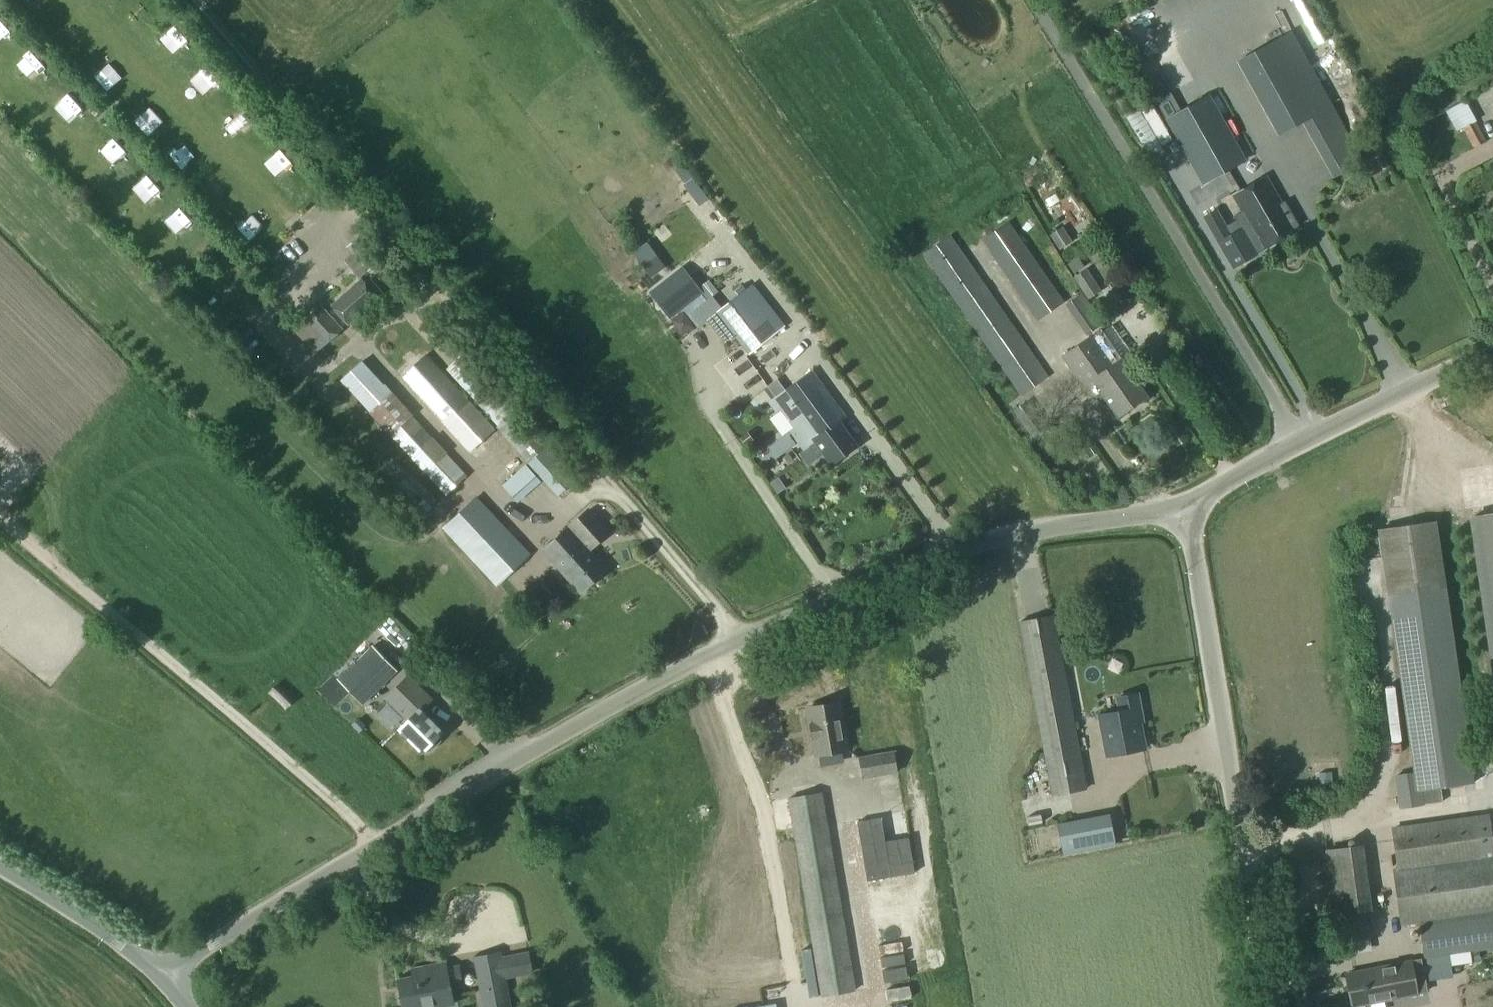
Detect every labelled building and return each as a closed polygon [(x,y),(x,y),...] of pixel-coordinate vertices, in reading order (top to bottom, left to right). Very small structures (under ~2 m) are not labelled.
[(1288,33),(1237,62),(1278,134),(1301,120),(1333,177),(1361,161),(1288,33)] [(104,61),(93,65),(99,80),(110,76),(104,61)] [(1234,144),(1207,96),(1168,118),(1195,166),(1203,183),(1217,175),(1227,169),(1243,160),(1234,144)] [(244,112),(224,119),(230,136),(250,128),(244,112)] [(1475,121),(1463,126),(1474,147),(1486,142),(1475,121)] [(115,168),(124,159),(107,141),(97,150),(115,168)] [(1215,212),(1203,219),(1232,269),(1256,255),(1247,240),(1254,236),(1263,251),(1297,232),(1265,177),(1232,197),(1250,227),(1243,232),(1241,229),(1230,236),(1215,212)] [(1079,200),(1058,210),(1070,236),(1091,226),(1079,200)] [(1011,224),(986,241),(996,256),(993,258),(1037,321),(1064,302),(1041,268),(1011,224)] [(1063,227),(1051,234),(1061,250),(1073,242),(1063,227)] [(355,253),(345,262),(359,278),(385,256),(365,233),(349,246),(355,253)] [(952,235),(922,255),(1021,396),(1049,376),(952,235)] [(1086,268),(1074,277),(1089,299),(1101,291),(1086,268)] [(785,327),(751,283),(744,287),(734,274),(695,306),(724,343),(735,336),(749,354),(761,345),(785,327)] [(362,280),(334,303),(350,322),(378,298),(362,280)] [(1082,293),(1065,306),(1086,334),(1103,323),(1082,293)] [(322,306),(306,320),(326,343),(342,329),(322,306)] [(1094,336),(1064,356),(1109,421),(1146,396),(1121,360),(1113,363),(1094,336)] [(468,350),(447,369),(499,426),(520,407),(468,350)] [(427,354),(401,378),(469,449),(495,430),(427,354)] [(362,360),(340,380),(390,435),(445,495),(466,476),(362,360)] [(811,371),(773,398),(806,444),(813,439),(831,465),(855,448),(837,423),(845,418),(811,371)] [(1027,401),(1013,411),(1032,437),(1046,428),(1027,401)] [(528,463),(550,444),(531,423),(510,442),(528,463)] [(776,458),(794,445),(787,435),(769,449),(776,458)] [(550,444),(528,463),(557,497),(579,477),(550,444)] [(777,467),(790,483),(811,466),(798,450),(777,467)] [(387,489),(416,515),(432,498),(403,471),(387,489)] [(475,497),(442,528),(496,587),(531,555),(475,497)] [(1458,514),(1461,527),(1480,524),(1477,510),(1458,514)] [(587,512),(542,551),(580,594),(605,571),(588,552),(608,535),(587,512)] [(1483,516),(1492,598),(1492,514),(1483,516)] [(1440,524),(1390,531),(1409,675),(1396,677),(1403,731),(1417,730),(1423,774),(1405,777),(1409,809),(1475,800),(1440,524)] [(1053,616),(1019,622),(1053,795),(1086,789),(1053,616)] [(391,649),(400,639),(383,623),(374,633),(391,649)] [(372,647),(337,682),(361,706),(396,672),(372,647)] [(1091,661),(1087,668),(1088,672),(1092,676),(1097,675),(1102,669),(1100,663),(1096,660),(1091,661)] [(407,677),(386,699),(408,721),(399,730),(422,752),(425,749),(428,752),(432,750),(439,743),(442,739),(438,736),(442,732),(420,711),(431,700),(407,677)] [(278,683),(268,693),(285,710),(295,700),(278,683)] [(1121,711),(1099,715),(1107,756),(1146,748),(1140,722),(1144,721),(1139,694),(1118,698),(1121,711)] [(840,702),(806,708),(815,756),(848,750),(840,702)] [(895,751),(859,756),(862,778),(898,773),(895,751)] [(823,792),(788,798),(821,997),(855,990),(823,792)] [(1109,815),(1058,825),(1064,854),(1115,844),(1109,815)] [(880,818),(856,822),(866,882),(914,874),(908,838),(884,842),(880,818)] [(1403,826),(1411,925),(1431,924),(1433,960),(1449,959),(1451,978),(1463,977),(1461,954),(1492,952),(1492,819),(1403,826)] [(1366,845),(1327,851),(1336,914),(1376,908),(1366,845)] [(1305,910),(1323,910),(1322,869),(1304,870),(1305,910)] [(499,953),(474,958),(483,1006),(510,1006),(499,953)] [(1412,962),(1345,974),(1351,1006),(1418,993),(1412,962)] [(461,986),(457,967),(445,970),(444,964),(414,969),(415,977),(398,980),(399,982),(402,981),(405,995),(401,996),(403,1006),(441,1006),(452,1005),(449,989),(461,986)]
